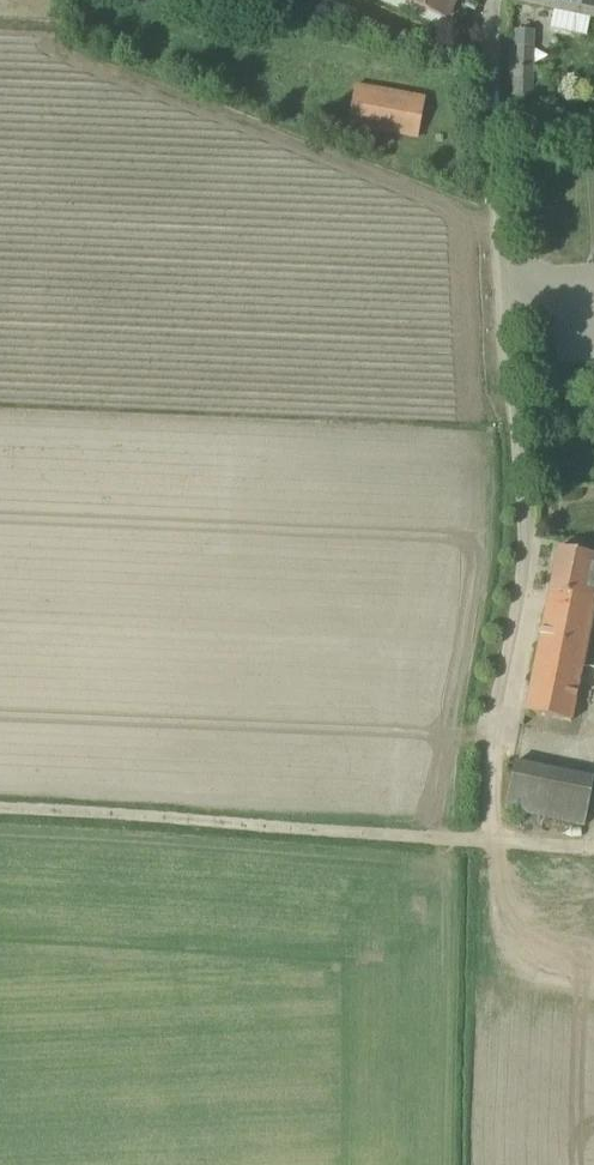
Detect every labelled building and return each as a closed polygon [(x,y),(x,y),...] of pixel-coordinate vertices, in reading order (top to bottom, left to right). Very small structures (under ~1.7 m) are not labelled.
[(404,2),(446,19),(454,0),(405,0),(404,2)] [(590,18),(593,19),(593,0),(509,0),(547,8),(590,18)] [(513,48),(512,83),(533,84),(534,49),(513,48)] [(356,87),(349,124),(419,137),(426,100),(356,87)] [(581,671),(593,610),(593,555),(558,548),(525,712),(571,722),(581,671)] [(585,826),(593,787),(593,779),(515,763),(506,810),(585,826)]
